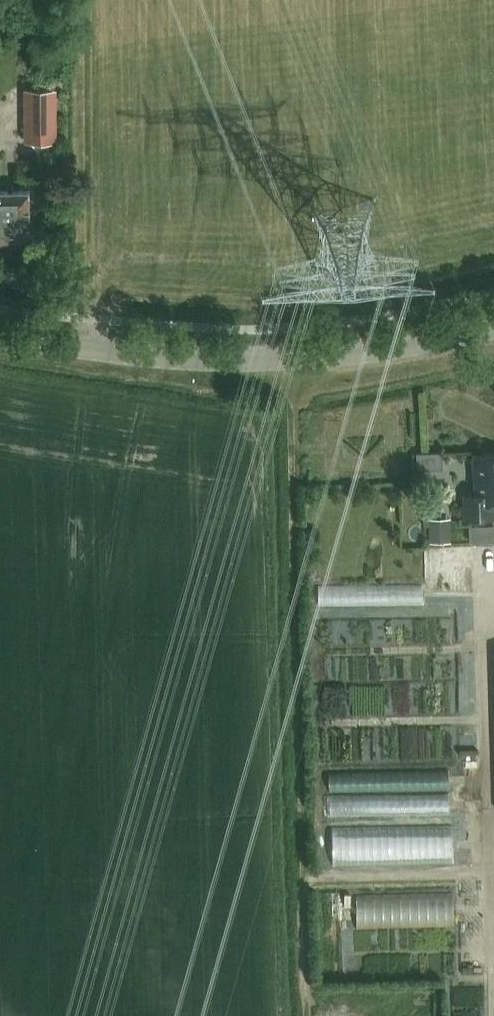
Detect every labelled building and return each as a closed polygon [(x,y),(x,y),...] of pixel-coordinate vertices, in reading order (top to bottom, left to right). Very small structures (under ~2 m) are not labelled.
[(25,89),(26,142),(59,142),(58,89),(52,89),(36,89),(25,89)] [(31,235),(31,190),(0,191),(0,246),(17,246),(17,235),(31,235)] [(467,494),(468,518),(493,517),(493,453),(477,453),(479,494),(467,494)] [(429,541),(451,541),(451,518),(429,518),(429,541)] [(482,525),(483,541),(493,541),(493,525),(482,525)] [(334,798),(335,813),(412,810),(411,795),(334,798)] [(336,826),(337,864),(458,859),(457,822),(336,826)] [(361,893),(362,926),(460,922),(458,889),(361,893)]
